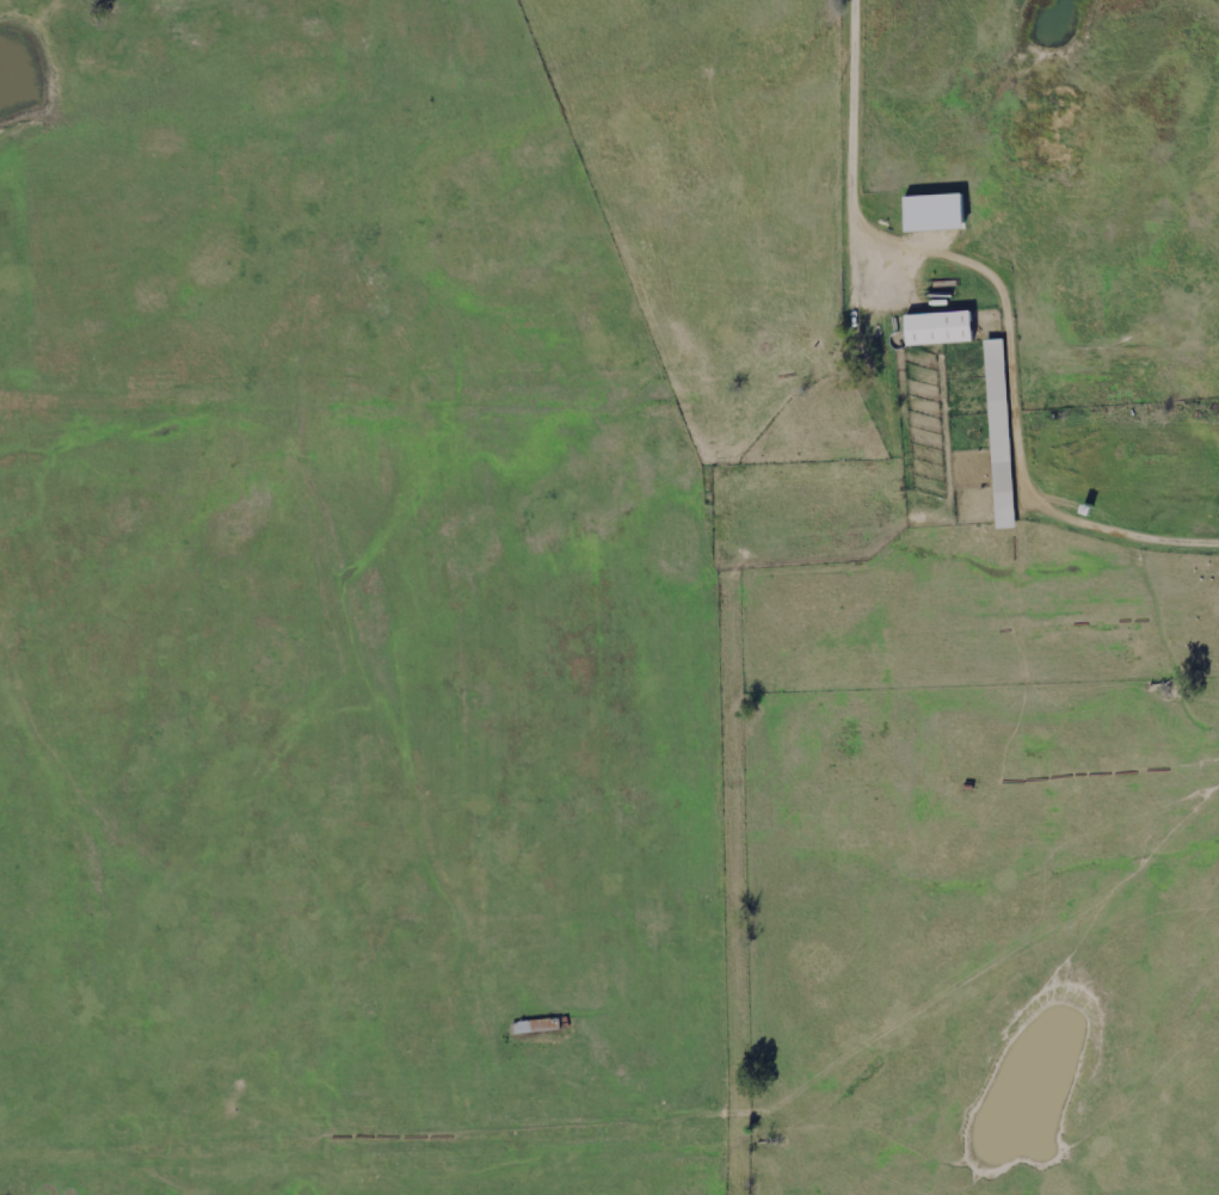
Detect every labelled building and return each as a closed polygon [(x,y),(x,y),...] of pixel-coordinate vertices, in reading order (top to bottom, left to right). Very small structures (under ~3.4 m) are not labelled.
[(965,229),(964,194),(906,196),(907,231),(965,229)] [(904,318),(969,312),(971,345),(906,349),(904,318)] [(1001,339),(1016,531),(996,532),(983,340),(1001,339)]
